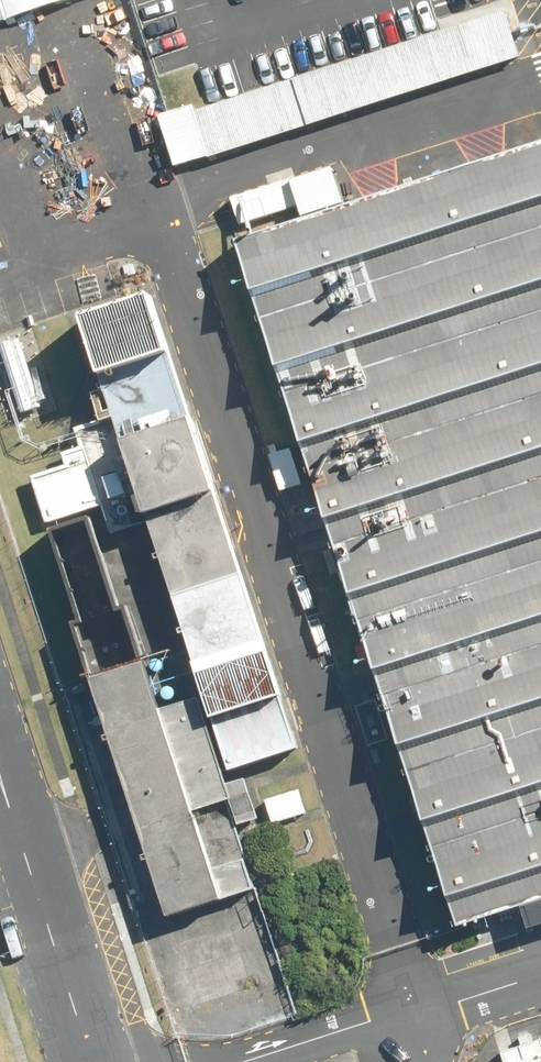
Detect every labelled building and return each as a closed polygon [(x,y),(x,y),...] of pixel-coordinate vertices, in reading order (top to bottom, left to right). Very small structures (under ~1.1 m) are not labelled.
[(22,12),(21,10),(43,3),(43,5),(58,0),(0,0),(0,19),(22,12)] [(171,114),(161,117),(177,165),(521,53),(513,29),(505,6),(171,114)] [(232,239),(464,930),(540,905),(540,136),(232,239)] [(307,742),(160,281),(87,304),(121,412),(80,425),(86,444),(66,450),(70,462),(37,472),(52,519),(106,502),(115,531),(158,517),(237,764),(307,742)] [(84,615),(178,907),(233,890),(234,893),(261,884),(233,795),(238,793),(243,821),(264,815),(259,786),(254,771),(237,777),(209,689),(172,701),(139,597),(130,600),(112,543),(108,544),(97,508),(60,520),(90,613),(84,615)] [(310,811),(302,786),(268,797),(277,822),(310,811)]
